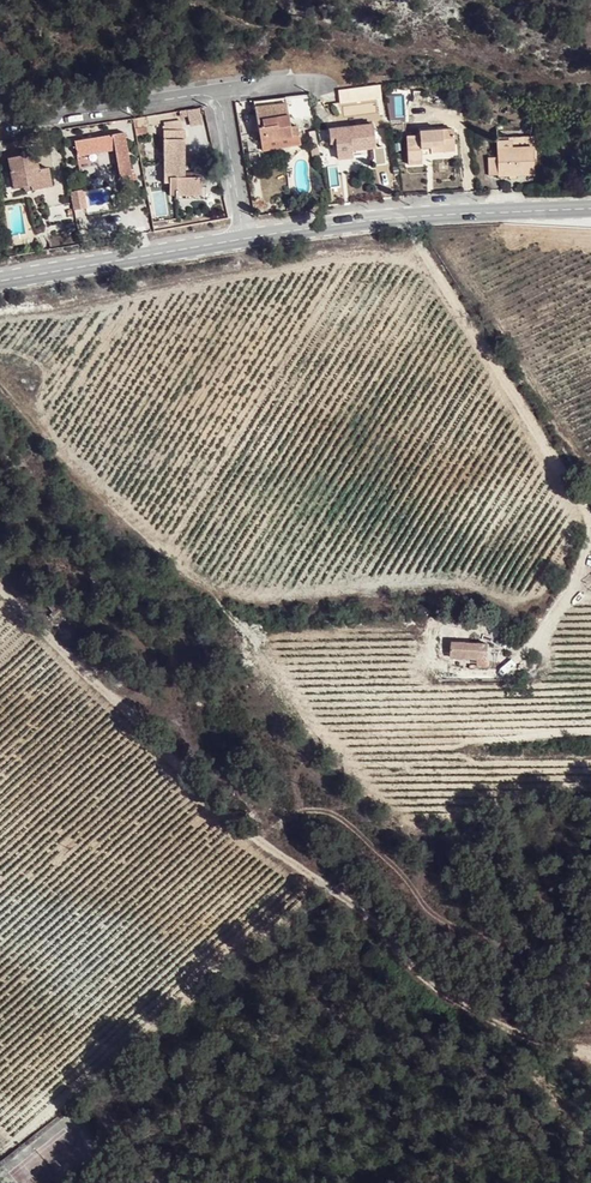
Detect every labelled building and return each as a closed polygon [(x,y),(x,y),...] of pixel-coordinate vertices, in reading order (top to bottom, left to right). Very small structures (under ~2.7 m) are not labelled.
[(380,85),(339,90),(340,105),(382,100),(380,85)] [(300,143),(298,135),(297,126),(291,127),(289,114),(287,97),(253,102),(258,127),(262,151),(300,143)] [(373,148),(376,147),(373,123),(328,129),(330,140),(336,139),(337,144),(338,156),(353,154),(352,150),(373,148)] [(432,146),(454,145),(453,128),(419,130),(419,134),(406,136),(408,163),(422,162),(421,152),(432,152),(432,146)] [(170,192),(197,192),(197,185),(202,185),(202,177),(185,177),(180,176),(180,139),(185,139),(186,129),(165,129),(164,181),(166,182),(166,185),(170,185),(170,192)] [(74,141),(76,153),(115,147),(116,150),(123,194),(135,192),(133,180),(138,180),(137,172),(132,172),(125,132),(74,141)] [(509,174),(516,174),(539,173),(538,140),(537,138),(534,136),(530,136),(496,137),(497,157),(488,157),(489,175),(509,174)] [(383,146),(376,147),(373,148),(375,165),(385,164),(383,146)] [(115,147),(76,153),(77,157),(116,150),(115,147)] [(13,189),(23,187),(30,186),(31,190),(50,187),(47,167),(37,168),(34,153),(7,157),(13,189)] [(478,665),(489,666),(491,631),(444,627),(442,653),(452,654),(451,656),(479,659),(478,665)] [(434,671),(448,673),(449,665),(435,663),(434,671)]
